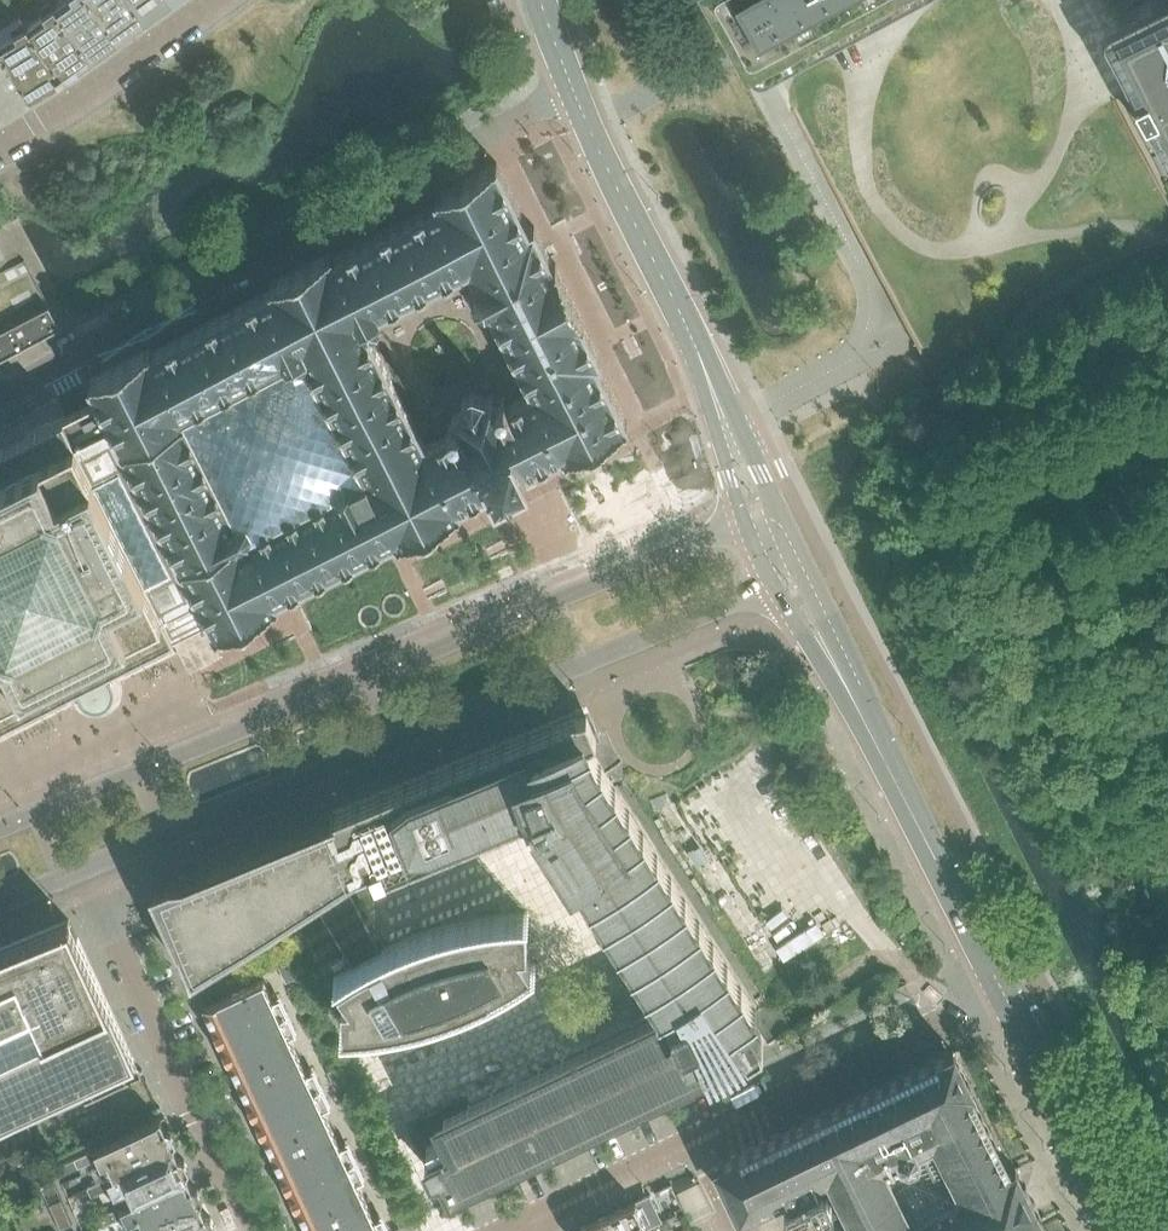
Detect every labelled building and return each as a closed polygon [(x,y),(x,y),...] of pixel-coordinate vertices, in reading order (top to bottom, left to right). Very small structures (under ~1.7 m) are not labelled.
[(91,56),(55,6),(51,0),(50,0),(38,9),(42,15),(26,27),(61,78),(63,76),(70,75),(76,70),(80,65),(91,56)] [(90,0),(63,0),(55,6),(91,56),(98,55),(103,51),(106,45),(117,37),(90,0)] [(129,0),(90,0),(117,37),(124,36),(130,32),(133,26),(143,19),(129,0)] [(143,19),(144,18),(151,17),(156,13),(160,7),(169,0),(129,0),(143,19)] [(747,29),(758,50),(906,326),(916,346),(919,350),(921,349),(993,310),(1031,290),(1134,235),(1149,227),(1167,217),(1167,202),(1113,99),(1119,96),(1134,89),(1167,152),(1167,0),(1153,0),(1135,9),(1130,0),(732,0),(747,29)] [(26,27),(22,21),(9,29),(13,35),(0,42),(0,48),(29,97),(31,96),(37,96),(43,92),(47,86),(59,79),(61,78),(26,27)] [(0,48),(0,116),(4,116),(10,112),(14,106),(29,97),(0,48)] [(226,650),(217,632),(278,601),(276,596),(397,535),(399,539),(460,508),(458,504),(496,485),(497,487),(527,471),(526,469),(564,450),(566,455),(627,423),(596,361),(601,359),(582,320),(584,319),(556,263),(553,264),(534,226),(529,228),(496,162),(435,194),(439,201),(332,255),(330,250),(269,283),(271,287),(152,351),(150,346),(89,379),(95,388),(100,399),(95,403),(101,415),(100,416),(74,430),(56,397),(0,427),(0,720),(86,676),(175,632),(192,667),(226,650)] [(16,219),(0,227),(0,273),(23,261),(39,294),(51,287),(34,255),(16,219)] [(60,328),(48,306),(0,332),(0,359),(60,328)] [(311,897),(354,968),(381,950),(343,876),(348,872),(349,874),(357,869),(361,876),(374,871),(376,874),(384,871),(385,872),(531,812),(531,810),(536,808),(540,815),(537,817),(545,830),(551,827),(554,832),(548,836),(549,838),(547,838),(545,840),(545,843),(546,845),(549,846),(554,855),(551,857),(562,874),(575,865),(663,1005),(665,1004),(668,1011),(658,1016),(657,1015),(444,1117),(444,1118),(443,1119),(436,1109),(428,1113),(431,1124),(416,1131),(420,1147),(427,1145),(432,1156),(426,1160),(432,1172),(439,1171),(449,1192),(450,1192),(451,1193),(455,1201),(488,1186),(737,1066),(749,1058),(769,1046),(749,1014),(759,1008),(606,774),(601,765),(592,749),(589,742),(586,736),(588,736),(580,715),(578,716),(575,712),(332,812),(332,813),(331,814),(332,816),(328,817),(327,814),(150,887),(177,945),(179,945),(191,976),(306,902),(305,900),(311,897)] [(354,968),(338,978),(349,994),(342,995),(343,1024),(363,1023),(376,1021),(377,1023),(378,1024),(379,1025),(381,1026),(383,1026),(384,1025),(386,1024),(387,1023),(387,1021),(387,1020),(401,1017),(414,1015),(427,1011),(440,1007),(452,1003),(465,998),(477,993),(489,987),(488,985),(514,971),(531,960),(519,944),(527,944),(526,914),(512,915),(499,916),(485,918),(472,920),(458,923),(445,926),(432,930),(419,935),(406,939),(393,945),(381,950),(354,968)] [(69,919),(0,948),(0,1128),(136,1065),(69,919)] [(302,974),(295,958),(279,965),(286,981),(302,974)] [(262,981),(205,1008),(210,1019),(211,1020),(213,1025),(213,1026),(222,1044),(279,1017),(262,981)] [(279,1017),(222,1044),(230,1061),(230,1062),(233,1068),(233,1069),(239,1080),(296,1053),(279,1017)] [(1036,1222),(1041,1219),(1033,1202),(1034,1202),(1034,1201),(1025,1183),(1025,1184),(1025,1183),(1024,1184),(1015,1167),(1010,1170),(953,1050),(949,1052),(948,1052),(929,1061),(929,1062),(827,1111),(826,1110),(807,1120),(717,1164),(717,1165),(715,1166),(739,1214),(788,1191),(791,1195),(788,1197),(785,1199),(784,1203),(784,1206),(785,1208),(789,1210),(792,1210),(794,1210),(812,1201),(814,1205),(816,1207),(818,1208),(819,1208),(821,1208),(831,1203),(833,1201),(833,1198),(833,1196),(823,1175),(829,1172),(848,1208),(859,1230),(1040,1230),(1036,1222)] [(296,1053),(239,1080),(244,1092),(244,1093),(247,1098),(247,1099),(256,1117),(313,1090),(296,1053)] [(352,1082),(343,1064),(328,1071),(336,1089),(352,1082)] [(313,1090),(256,1117),(264,1135),(264,1136),(267,1141),(267,1142),(273,1153),(331,1126),(313,1090)] [(109,1178),(173,1148),(175,1142),(176,1142),(171,1130),(170,1131),(165,1129),(160,1119),(95,1149),(109,1178)] [(331,1126),(273,1153),(278,1165),(278,1166),(281,1171),(281,1172),(290,1190),(348,1163),(331,1126)] [(122,1205),(187,1176),(188,1171),(189,1171),(189,1169),(184,1159),(183,1159),(178,1157),(173,1148),(109,1178),(122,1205)] [(78,1168),(91,1162),(87,1153),(56,1168),(61,1178),(79,1170),(78,1168)] [(348,1163),(290,1190),(298,1208),(298,1209),(301,1214),(301,1215),(306,1225),(364,1197),(348,1163)] [(402,1192),(394,1174),(379,1181),(387,1199),(402,1192)] [(200,1205),(202,1200),(203,1199),(201,1196),(197,1187),(196,1188),(191,1186),(187,1176),(122,1205),(134,1230),(142,1230),(200,1205)] [(105,1190),(100,1181),(88,1188),(92,1197),(105,1190)] [(306,1225),(307,1227),(309,1230),(381,1230),(364,1197),(306,1225)] [(61,1198),(49,1204),(54,1217),(67,1211),(61,1198)] [(647,1228),(635,1201),(579,1228),(577,1230),(640,1230),(642,1230),(647,1228)] [(682,1212),(677,1202),(668,1207),(673,1216),(682,1212)] [(215,1228),(216,1228),(210,1216),(209,1217),(204,1215),(200,1205),(142,1230),(214,1230),(215,1228)] [(117,1218),(113,1210),(100,1216),(104,1224),(117,1218)] [(67,1211),(54,1217),(60,1229),(72,1224),(67,1211)]
